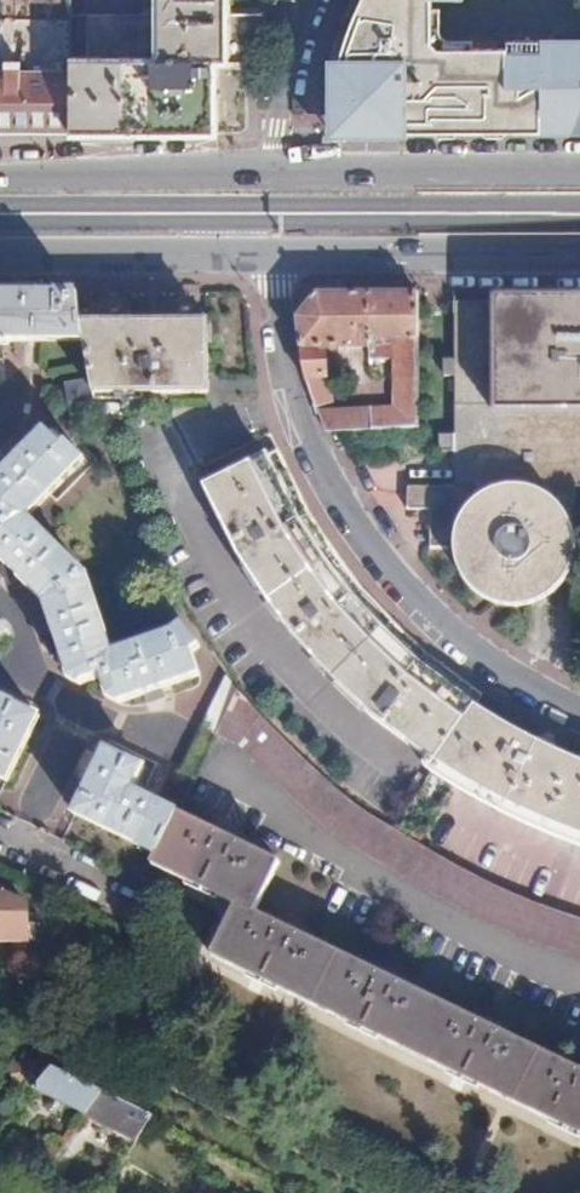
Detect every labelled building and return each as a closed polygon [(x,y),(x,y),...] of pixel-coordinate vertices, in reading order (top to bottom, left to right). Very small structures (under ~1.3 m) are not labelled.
[(73,60),(72,0),(0,0),(0,132),(73,132),(73,60)] [(245,41),(260,41),(260,13),(227,13),(227,0),(160,0),(160,15),(98,15),(88,60),(73,60),(73,132),(76,131),(245,131),(244,127),(245,41)] [(402,42),(427,42),(427,35),(433,36),(433,0),(371,0),(371,12),(358,12),(352,29),(335,79),(332,98),(338,98),(338,124),(404,124),(402,42)] [(557,123),(557,39),(517,40),(516,48),(466,48),(469,123),(557,123)] [(557,39),(557,123),(579,123),(579,40),(557,39)] [(469,123),(466,48),(444,47),(444,52),(432,52),(427,49),(427,42),(402,42),(404,124),(469,123)] [(86,341),(82,293),(0,293),(0,342),(86,341)] [(413,409),(412,293),(316,293),(294,320),(295,322),(301,364),(306,381),(312,404),(330,403),(324,381),(329,380),(328,354),(347,354),(347,360),(356,360),(356,353),(369,353),(369,359),(377,359),(377,340),(393,339),(394,409),(413,409)] [(569,308),(449,309),(448,364),(440,365),(439,394),(448,395),(447,491),(391,492),(391,513),(414,515),(414,552),(437,553),(449,584),(452,592),(468,606),(477,610),(493,613),(506,612),(517,608),(529,602),(540,592),(548,582),(554,569),(557,557),(559,495),(579,495),(579,308),(569,308)] [(209,323),(209,312),(84,312),(85,325),(209,323)] [(210,394),(209,323),(85,325),(87,342),(91,369),(97,402),(142,402),(143,394),(210,394)] [(85,368),(60,372),(67,415),(93,411),(85,368)] [(413,426),(413,409),(394,409),(314,411),(320,429),(333,428),(413,426)] [(61,656),(71,680),(82,687),(100,679),(109,700),(121,705),(200,674),(192,652),(199,645),(183,624),(173,632),(114,654),(84,580),(29,518),(85,464),(68,447),(65,450),(49,433),(28,453),(23,448),(16,454),(12,451),(0,461),(0,468),(6,475),(0,479),(0,518),(1,519),(0,521),(0,559),(5,565),(19,580),(43,607),(53,637),(61,656)] [(358,604),(345,588),(355,580),(344,566),(334,553),(328,544),(320,531),(312,518),(303,523),(291,506),(301,499),(294,486),(288,474),(281,462),(276,453),(201,489),(206,498),(216,517),(226,537),(237,555),(249,575),(261,594),(273,611),(284,626),(295,638),(311,655),(325,671),(342,688),(357,703),(374,718),(392,733),(411,749),(429,762),(441,771),(476,710),(484,697),(468,686),(459,680),(450,673),(442,667),(434,675),(419,664),(428,654),(420,649),(412,641),(399,629),(389,619),(378,607),(368,596),(358,604)] [(312,518),(301,499),(291,506),(303,523),(312,518)] [(5,565),(0,569),(0,574),(11,586),(19,580),(5,565)] [(368,596),(355,580),(345,588),(358,604),(368,596)] [(51,658),(61,656),(53,637),(44,640),(51,658)] [(442,667),(428,654),(419,664),(434,675),(442,667)] [(501,893),(432,858),(355,802),(298,754),(237,693),(218,734),(238,743),(251,757),(294,799),(347,840),(380,864),(422,889),(474,915),(560,950),(579,957),(579,922),(501,893)] [(9,780),(41,716),(2,697),(0,702),(0,776),(9,780)] [(579,769),(557,759),(550,755),(545,763),(531,754),(535,747),(530,745),(503,727),(487,717),(476,710),(441,771),(447,775),(470,790),(497,805),(525,820),(545,829),(568,840),(579,844),(579,770),(579,769)] [(550,755),(535,747),(531,754),(545,763),(550,755)] [(178,815),(179,812),(136,792),(147,768),(107,748),(75,813),(160,853),(178,815)] [(178,815),(160,853),(155,864),(238,903),(213,952),(301,996),(400,1046),(509,1100),(579,1134),(579,1070),(256,911),(280,863),(178,815)] [(15,926),(14,906),(0,899),(0,926),(15,926)] [(15,941),(15,926),(0,926),(0,942),(15,941)] [(17,959),(15,941),(0,942),(0,959),(17,959)] [(55,1066),(59,1057),(13,1066),(15,1084),(43,1079),(55,1066)] [(103,1089),(55,1066),(43,1079),(36,1087),(88,1114),(103,1089)] [(156,1115),(103,1089),(88,1114),(139,1141),(156,1115)] [(51,1168),(46,1177),(54,1182),(60,1174),(51,1168)]
